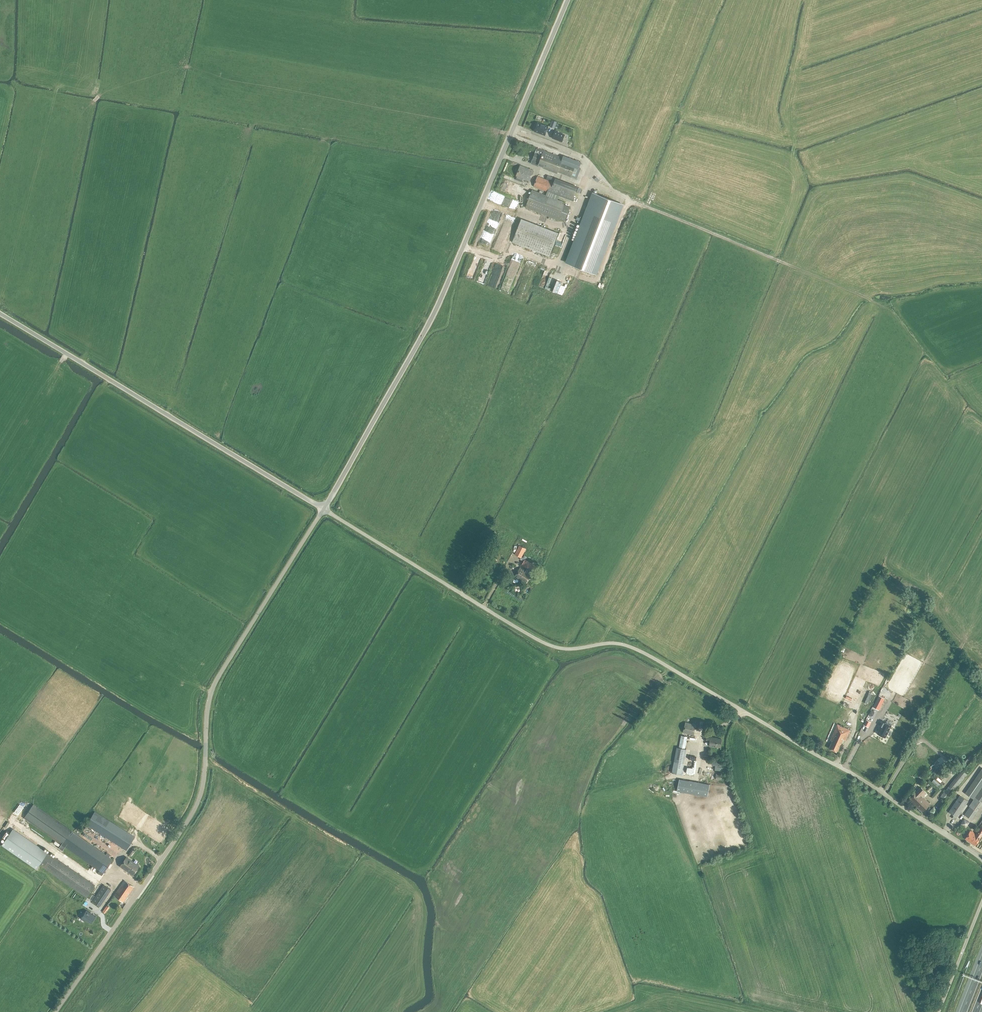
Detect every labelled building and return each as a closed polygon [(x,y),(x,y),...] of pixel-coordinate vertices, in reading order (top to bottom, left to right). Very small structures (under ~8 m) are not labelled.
[(534,131),(545,135),(548,127),(537,123),(534,131)] [(564,135),(555,131),(552,138),(562,141),(564,135)] [(537,148),(531,163),(538,166),(539,164),(568,176),(574,178),(578,168),(562,162),(563,159),(537,148)] [(522,168),(519,176),(531,180),(534,173),(522,168)] [(552,183),(537,177),(534,185),(571,199),(576,187),(554,179),(552,183)] [(565,220),(570,207),(562,204),(563,201),(532,190),(525,208),(559,220),(559,218),(565,220)] [(622,203),(593,192),(565,263),(594,274),(622,203)] [(492,211),(489,219),(488,224),(495,227),(497,222),(501,223),(502,220),(505,221),(506,216),(492,211)] [(550,257),(559,234),(521,219),(512,242),(550,257)] [(519,546),(515,554),(521,557),(522,554),(525,549),(519,546)] [(520,567),(515,576),(525,583),(531,575),(530,574),(533,570),(535,566),(525,560),(524,562),(522,565),(527,568),(525,571),(520,567)] [(852,710),(864,673),(855,670),(842,707),(852,710)] [(879,696),(873,707),(878,710),(884,698),(879,696)] [(887,714),(876,734),(886,740),(889,736),(893,738),(897,731),(892,729),(897,720),(887,714)] [(681,723),(679,731),(696,735),(697,726),(681,723)] [(845,741),(850,730),(837,724),(830,740),(832,741),(829,748),(837,752),(843,740),(845,741)] [(681,774),(686,750),(684,750),(687,737),(681,736),(679,749),(674,772),(681,774)] [(721,747),(722,738),(706,737),(706,741),(710,741),(709,746),(721,747)] [(848,751),(854,753),(858,742),(852,740),(848,751)] [(966,792),(973,798),(981,786),(981,769),(966,792)] [(945,800),(967,775),(963,771),(950,787),(949,786),(941,796),(945,800)] [(918,772),(914,776),(919,780),(922,776),(918,772)] [(938,776),(933,781),(940,787),(944,782),(938,776)] [(707,796),(709,786),(675,780),(674,790),(707,796)] [(921,795),(925,791),(920,787),(915,792),(908,800),(912,804),(913,803),(922,812),(930,804),(921,795)] [(981,803),(981,787),(963,814),(971,819),(981,803)] [(955,820),(957,818),(968,801),(960,796),(949,812),(954,815),(952,818),(955,820)] [(106,854),(33,804),(24,818),(61,844),(59,848),(63,851),(65,847),(99,871),(98,872),(102,875),(113,859),(109,857),(110,855),(107,853),(106,854)] [(929,811),(932,815),(937,810),(934,807),(929,811)] [(126,850),(135,837),(95,812),(86,825),(126,850)] [(964,817),(961,824),(967,826),(970,819),(964,817)] [(981,835),(981,827),(981,826),(976,834),(970,831),(965,839),(976,845),(981,835)] [(36,869),(47,853),(13,828),(1,845),(36,869)] [(89,899),(96,889),(93,887),(95,885),(51,855),(43,867),(89,899)] [(133,875),(139,866),(126,857),(120,866),(133,875)] [(36,875),(44,881),(46,879),(38,873),(36,875)] [(123,902),(127,897),(134,887),(124,880),(114,895),(123,902)] [(100,906),(111,890),(103,884),(92,901),(100,906)] [(87,910),(82,916),(91,923),(96,916),(87,910)]
